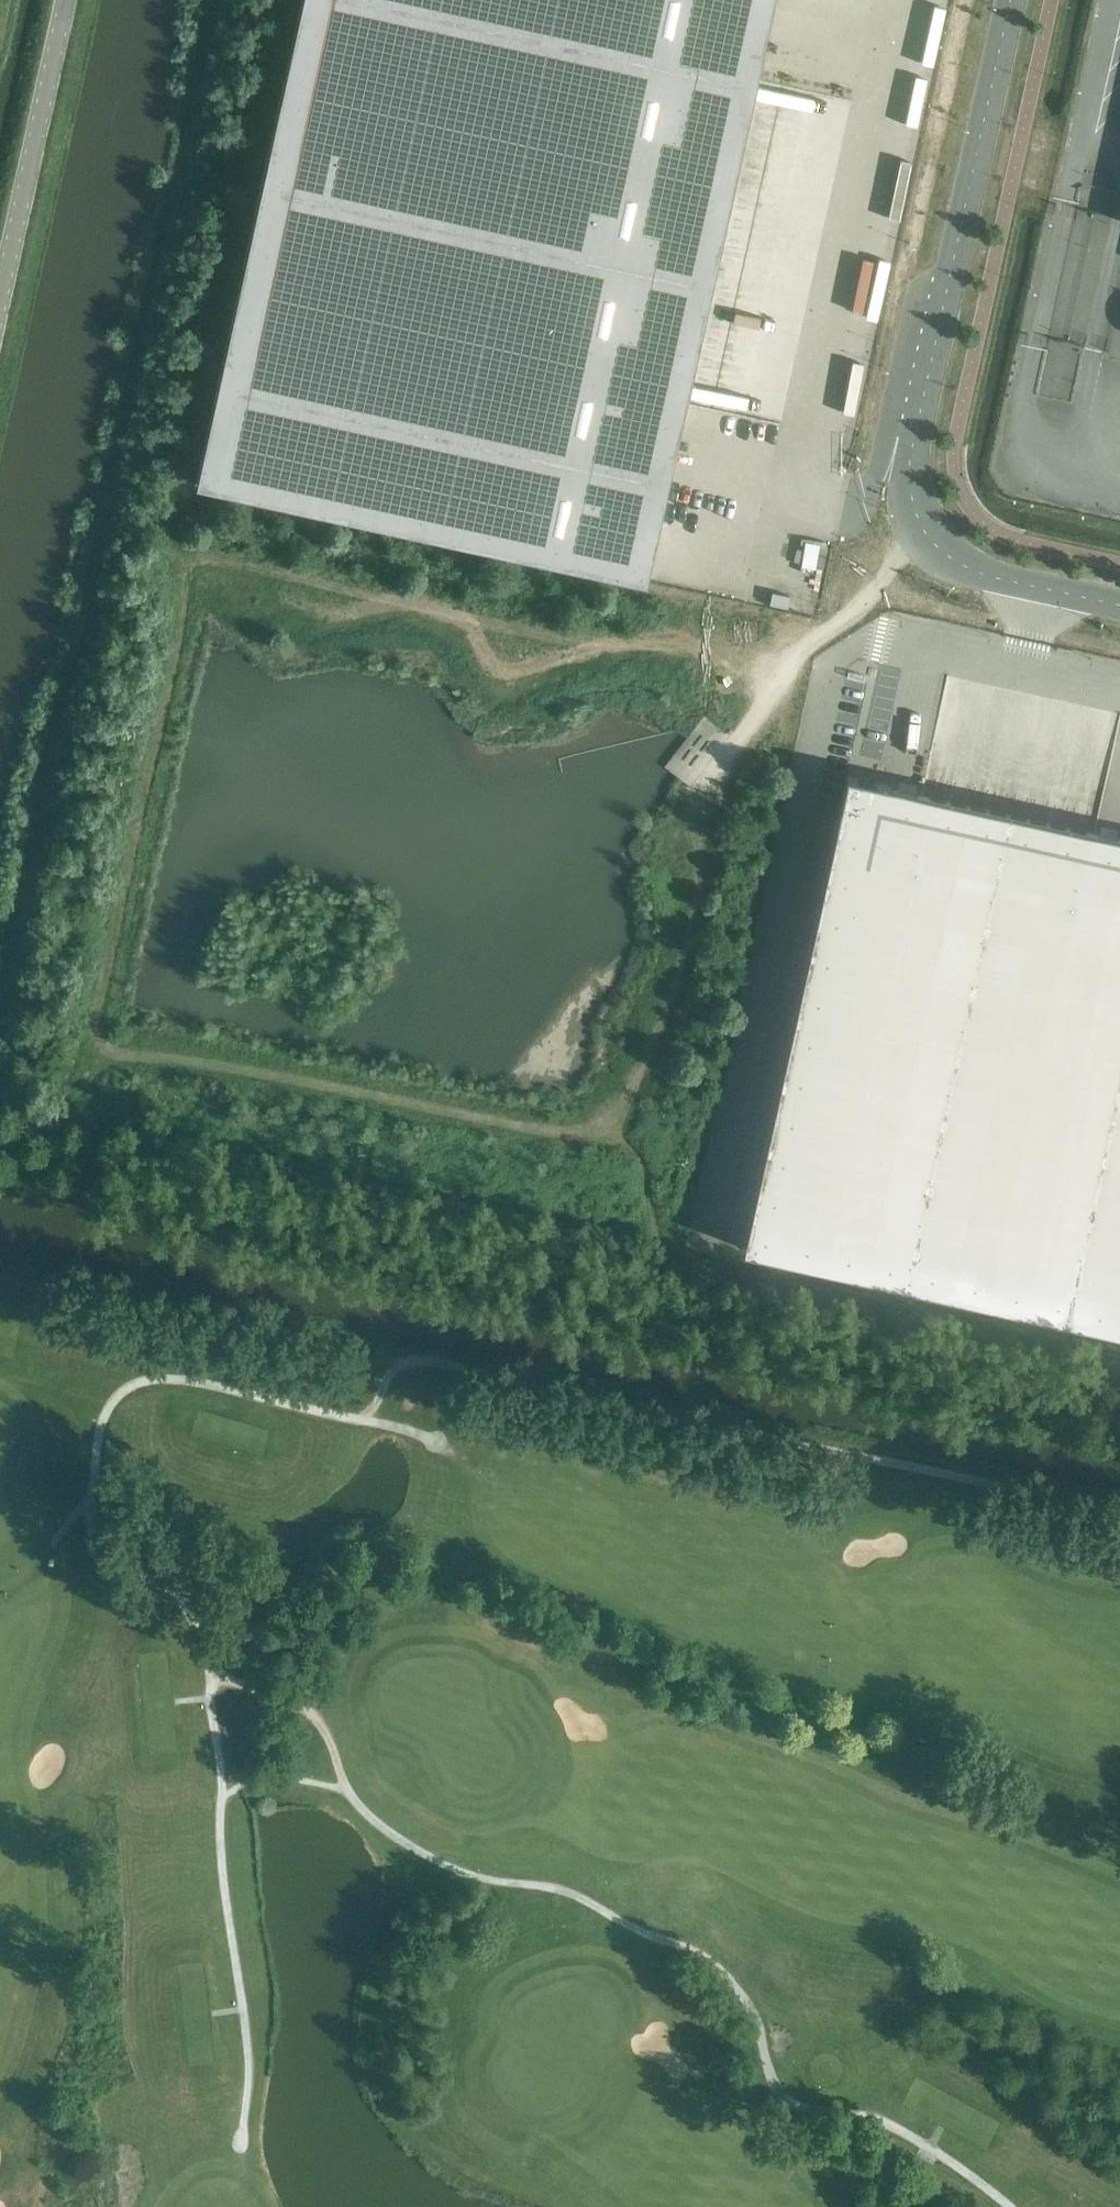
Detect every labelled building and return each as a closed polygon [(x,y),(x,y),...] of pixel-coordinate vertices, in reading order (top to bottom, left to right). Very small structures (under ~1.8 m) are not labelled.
[(646,583),(773,0),(301,0),(194,484),(646,583)] [(729,736),(703,716),(664,767),(677,777),(690,787),(729,737),(729,736)] [(847,775),(742,1249),(1119,1332),(1119,836),(847,775)] [(168,1566),(178,1554),(166,1544),(156,1556),(168,1566)]
